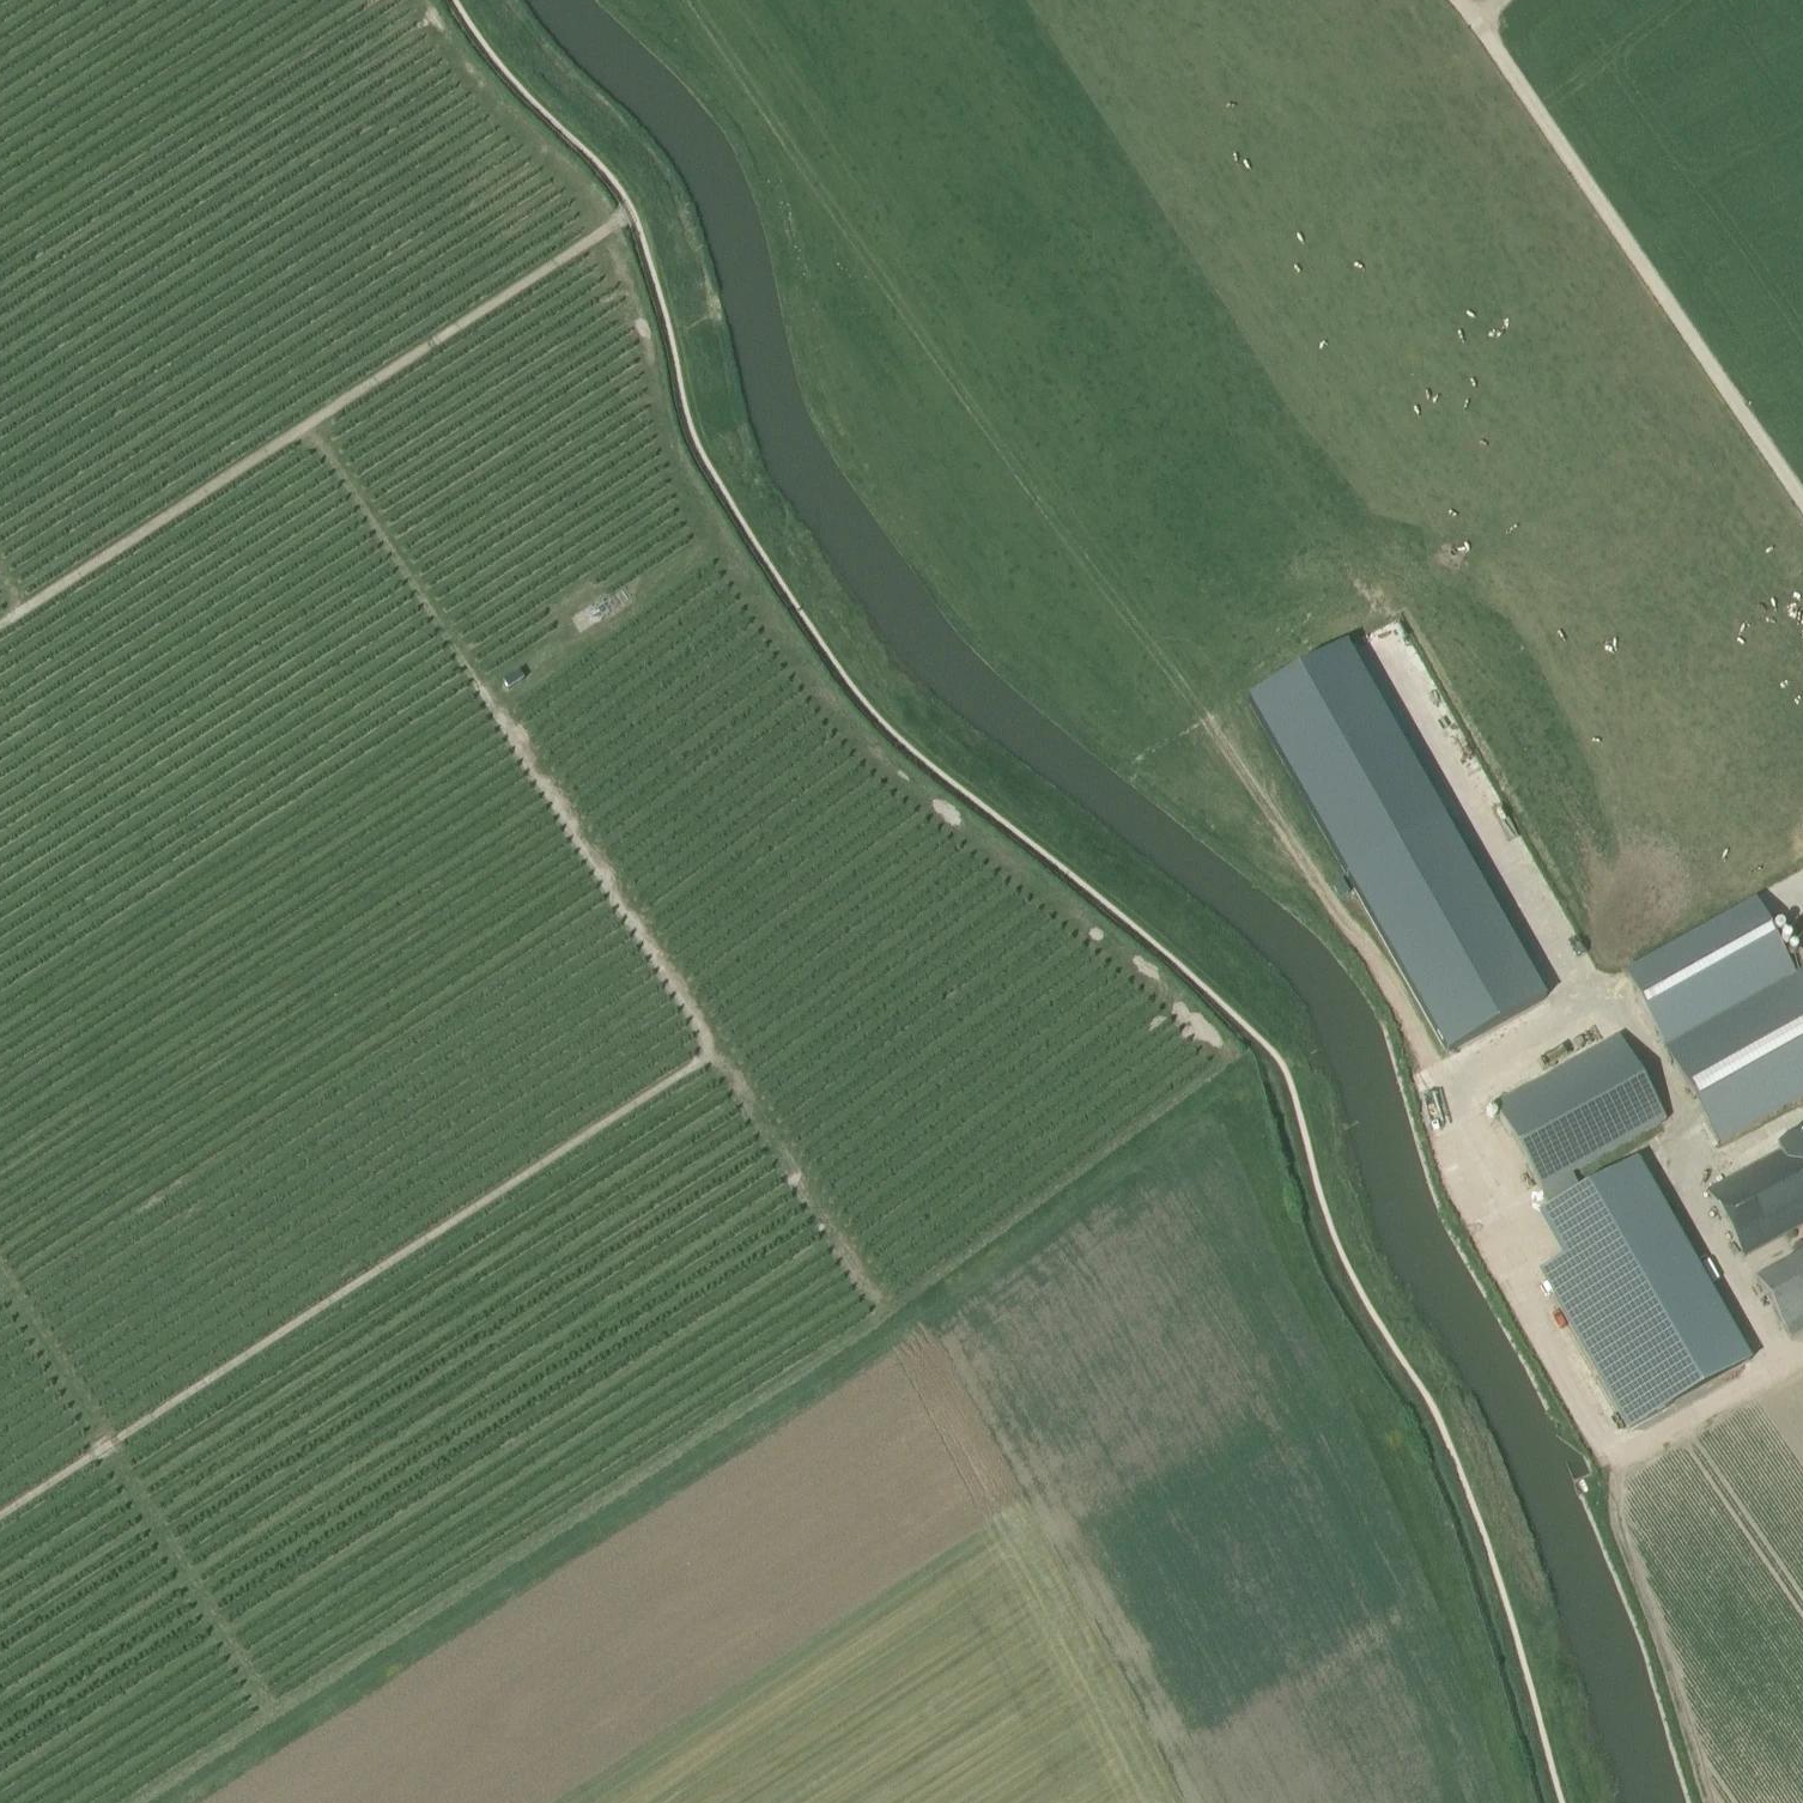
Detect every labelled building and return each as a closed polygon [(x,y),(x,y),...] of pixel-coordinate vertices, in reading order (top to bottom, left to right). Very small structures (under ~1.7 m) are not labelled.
[(1719,1145),(1802,1098),(1802,970),(1795,975),(1766,924),(1636,997),(1719,1145)] [(1666,1122),(1620,1039),(1619,1038),(1493,1108),(1541,1193),(1542,1192),(1569,1177),(1666,1122)] [(1776,1147),(1779,1153),(1706,1193),(1743,1259),(1802,1226),(1802,1133),(1776,1147)] [(1579,1196),(1569,1177),(1542,1192),(1552,1211),(1538,1219),(1563,1263),(1542,1275),(1629,1431),(1752,1362),(1639,1162),(1579,1196)] [(1755,1278),(1790,1340),(1802,1333),(1802,1252),(1755,1278)]
